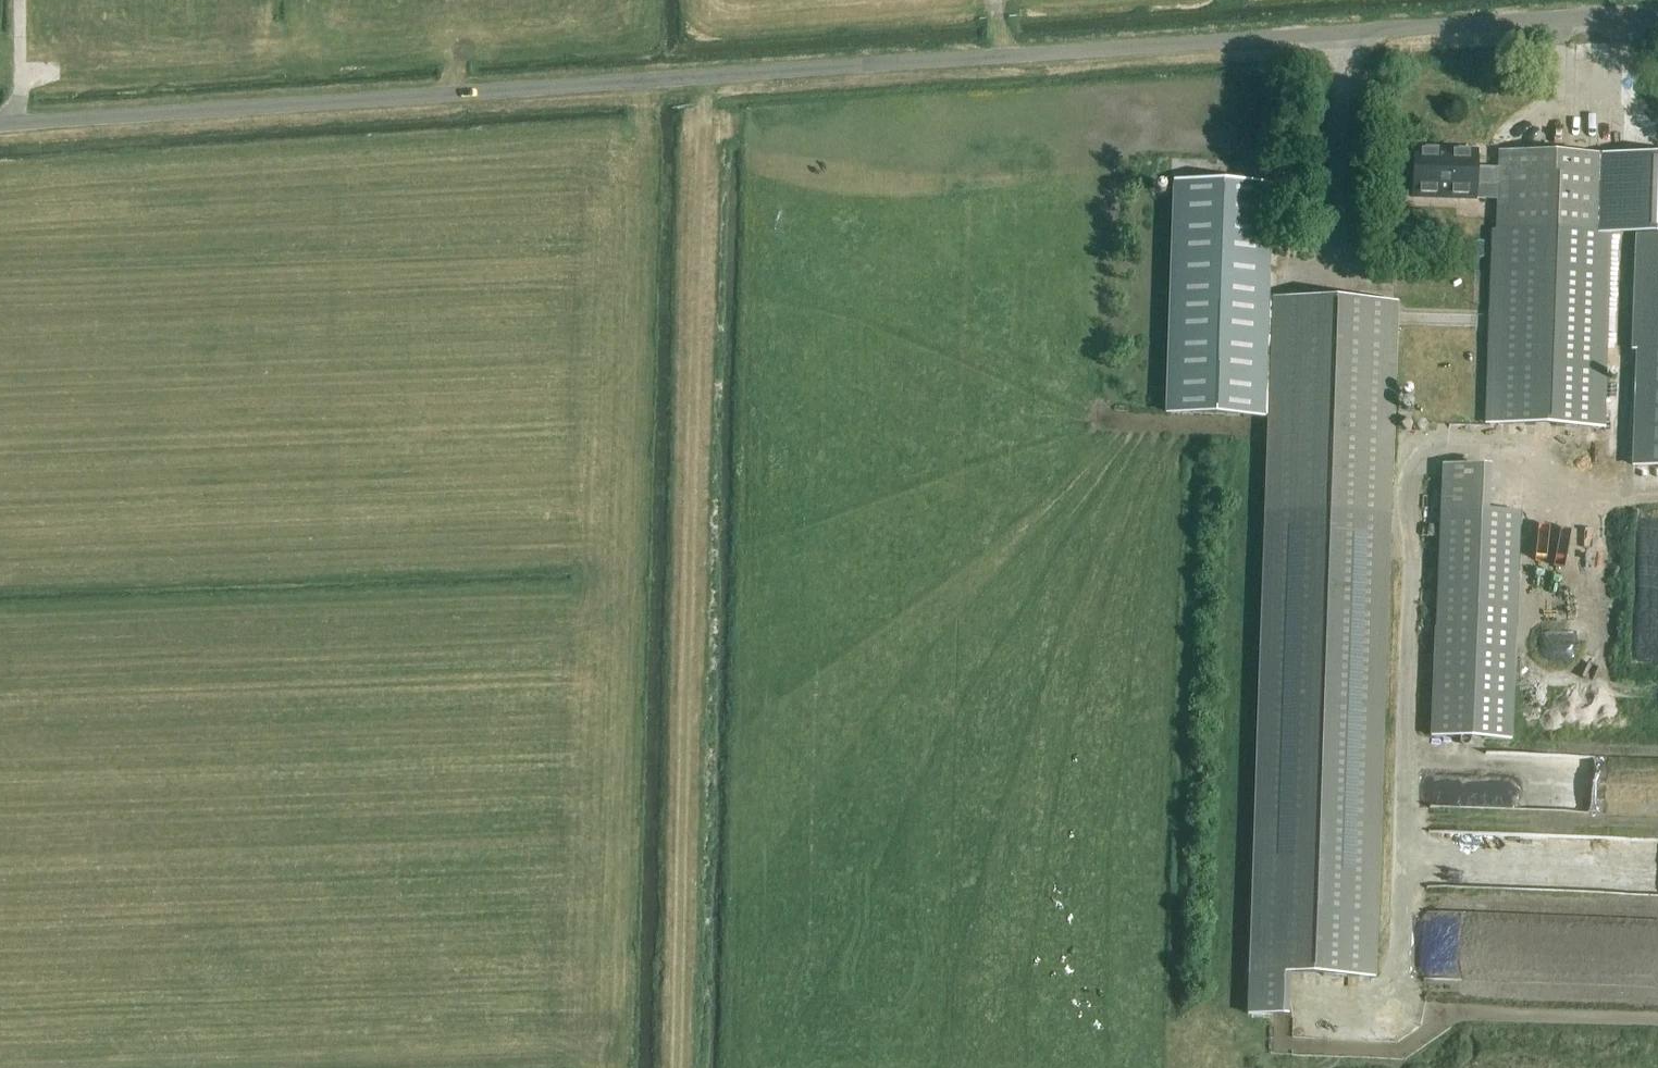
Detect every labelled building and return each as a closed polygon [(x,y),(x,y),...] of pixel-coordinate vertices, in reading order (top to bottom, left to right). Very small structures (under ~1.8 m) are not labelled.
[(1412,200),(1474,202),(1475,188),(1497,189),(1489,425),(1600,429),(1602,369),(1607,236),(1643,237),(1635,469),(1657,470),(1657,160),(1609,158),(1498,154),(1497,169),(1475,169),(1476,153),(1414,151),(1412,200)] [(1172,182),(1164,414),(1272,417),(1268,516),(1253,975),(1370,979),(1385,520),(1392,305),(1276,301),(1279,186),(1172,182)] [(1432,709),(1431,739),(1509,742),(1510,712),(1513,632),(1518,514),(1488,513),(1480,513),(1439,511),(1435,630),(1432,709)] [(1633,604),(1635,657),(1657,656),(1657,603),(1633,604)]
